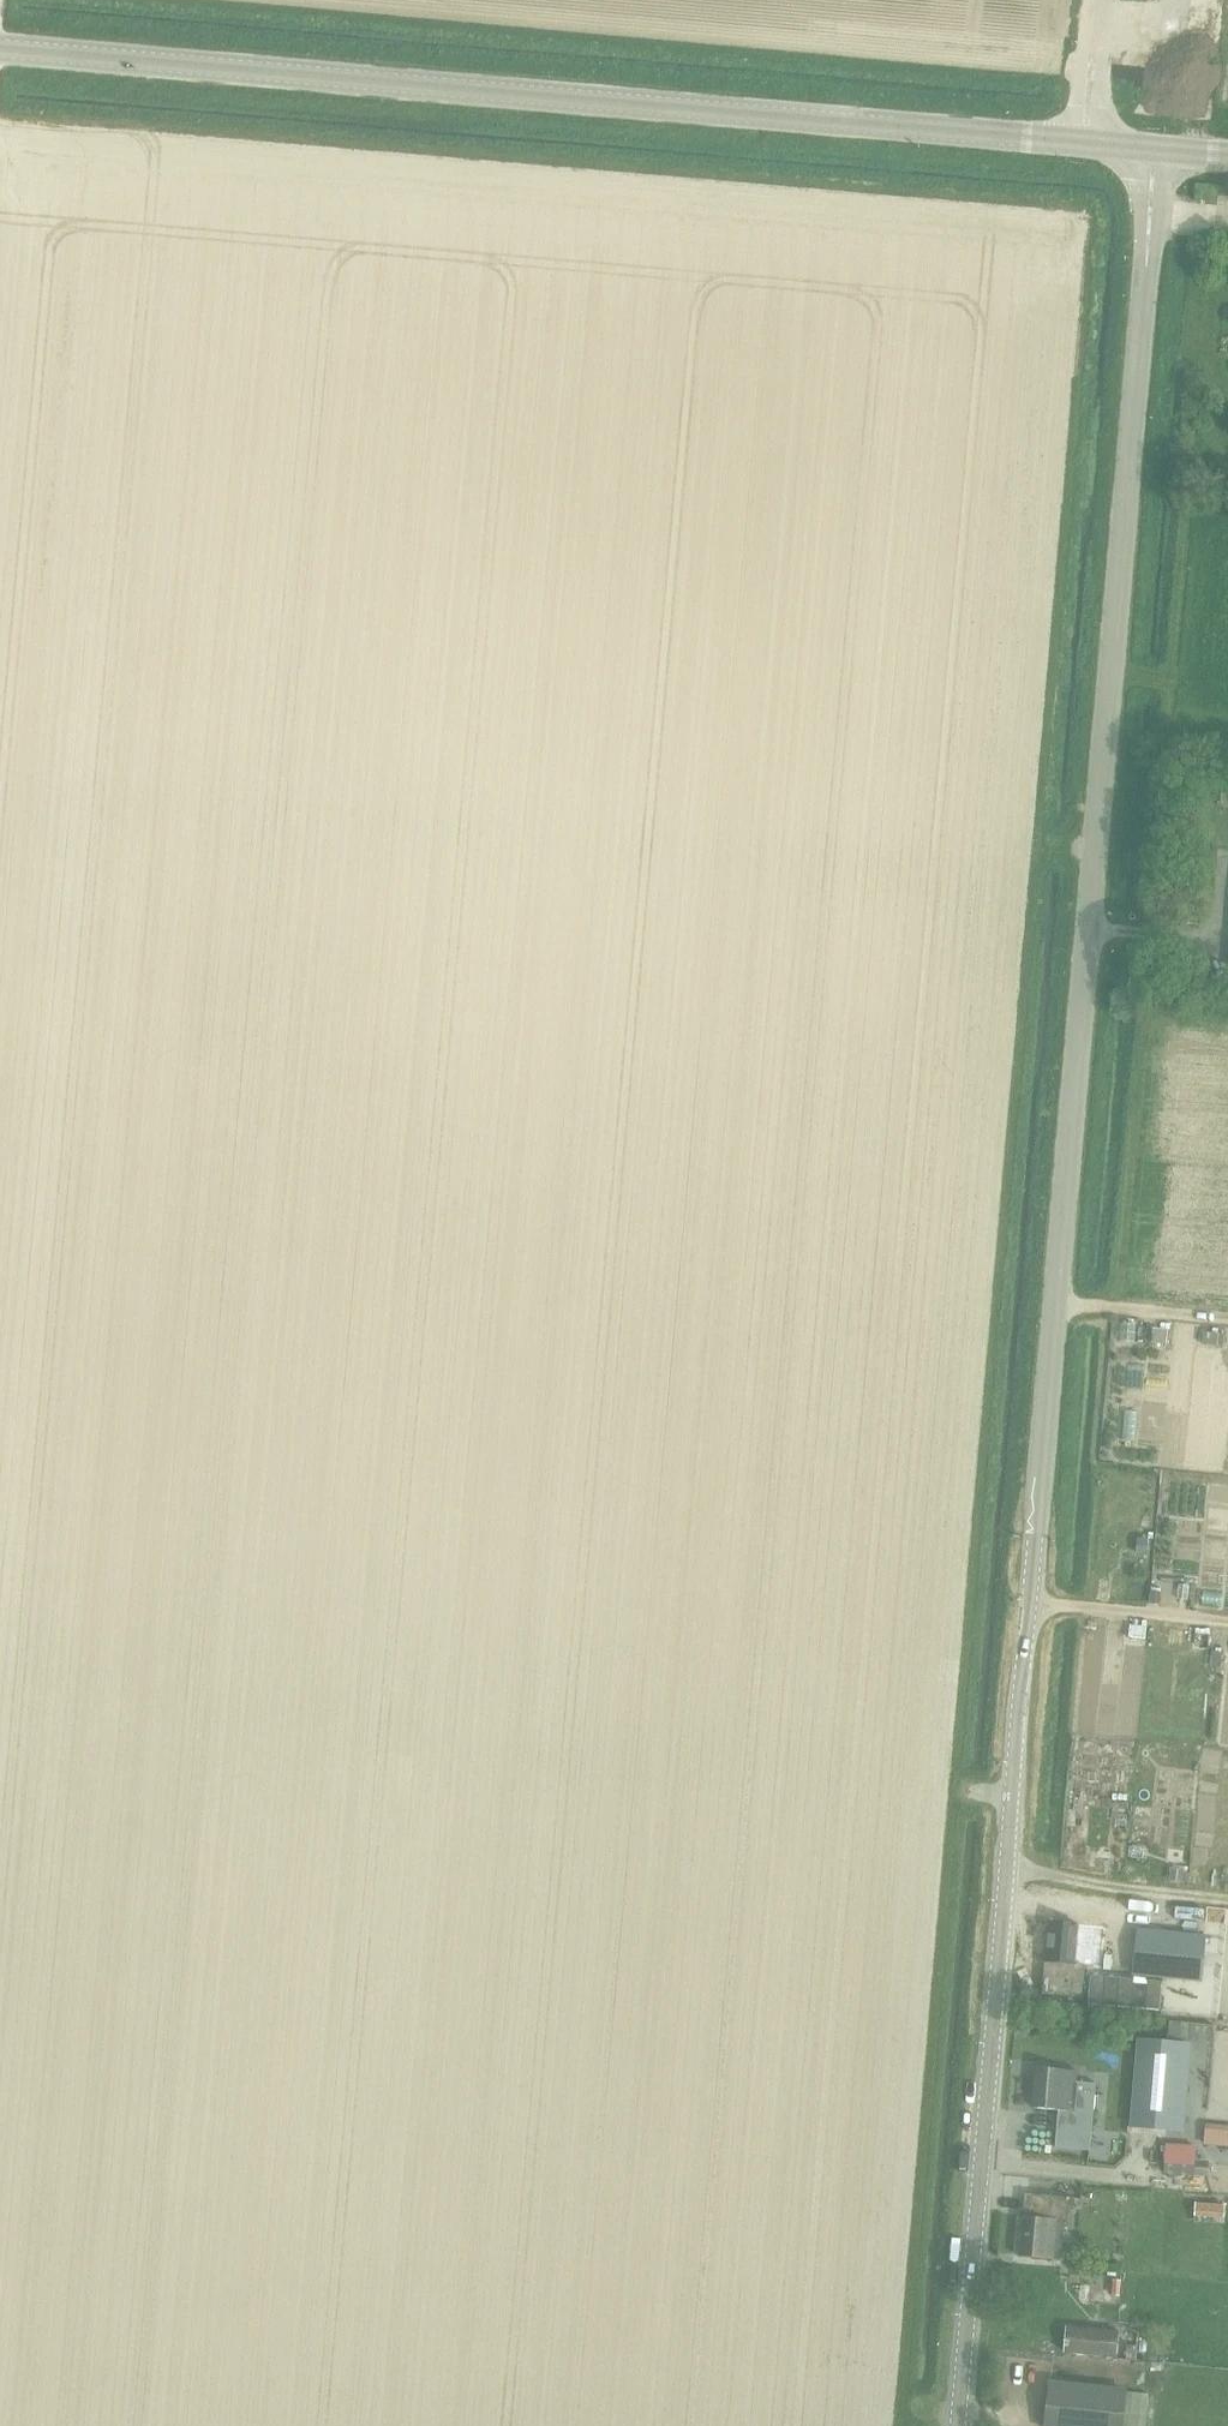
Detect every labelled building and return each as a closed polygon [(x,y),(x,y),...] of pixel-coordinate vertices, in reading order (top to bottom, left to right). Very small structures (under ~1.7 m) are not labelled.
[(1197,924),(1199,910),(1179,908),(1177,922),(1197,924)] [(1147,1541),(1137,1541),(1137,1556),(1147,1556),(1147,1541)] [(1049,1922),(1046,1962),(1085,1965),(1095,1966),(1099,1927),(1049,1922)] [(1138,1929),(1133,1976),(1179,1980),(1202,1982),(1206,1935),(1138,1929)] [(1083,1997),(1085,1965),(1046,1962),(1043,1994),(1083,1997)] [(1090,1976),(1088,2005),(1107,2007),(1160,2011),(1162,1982),(1090,1976)] [(1170,2018),(1169,2034),(1210,2038),(1212,2022),(1170,2018)] [(1138,2037),(1131,2127),(1179,2131),(1186,2040),(1138,2037)] [(1077,2082),(1078,2071),(1037,2067),(1033,2108),(1060,2111),(1056,2146),(1090,2150),(1097,2084),(1077,2082)] [(1205,2145),(1227,2147),(1227,2125),(1206,2124),(1205,2145)] [(1165,2158),(1164,2174),(1195,2176),(1208,2177),(1209,2161),(1196,2160),(1165,2158)] [(1076,2198),(1025,2194),(1020,2257),(1062,2260),(1064,2235),(1065,2235),(1066,2221),(1069,2221),(1070,2210),(1075,2210),(1076,2198)] [(1195,2216),(1194,2223),(1216,2224),(1224,2224),(1224,2217),(1225,2205),(1195,2203),(1195,2216)] [(1113,2280),(1111,2297),(1120,2297),(1121,2282),(1121,2281),(1113,2280)] [(1065,2352),(1117,2357),(1117,2359),(1127,2360),(1128,2344),(1119,2344),(1121,2331),(1067,2326),(1065,2352)] [(1149,2393),(1127,2391),(1050,2383),(1045,2425),(1146,2425),(1149,2393)]
